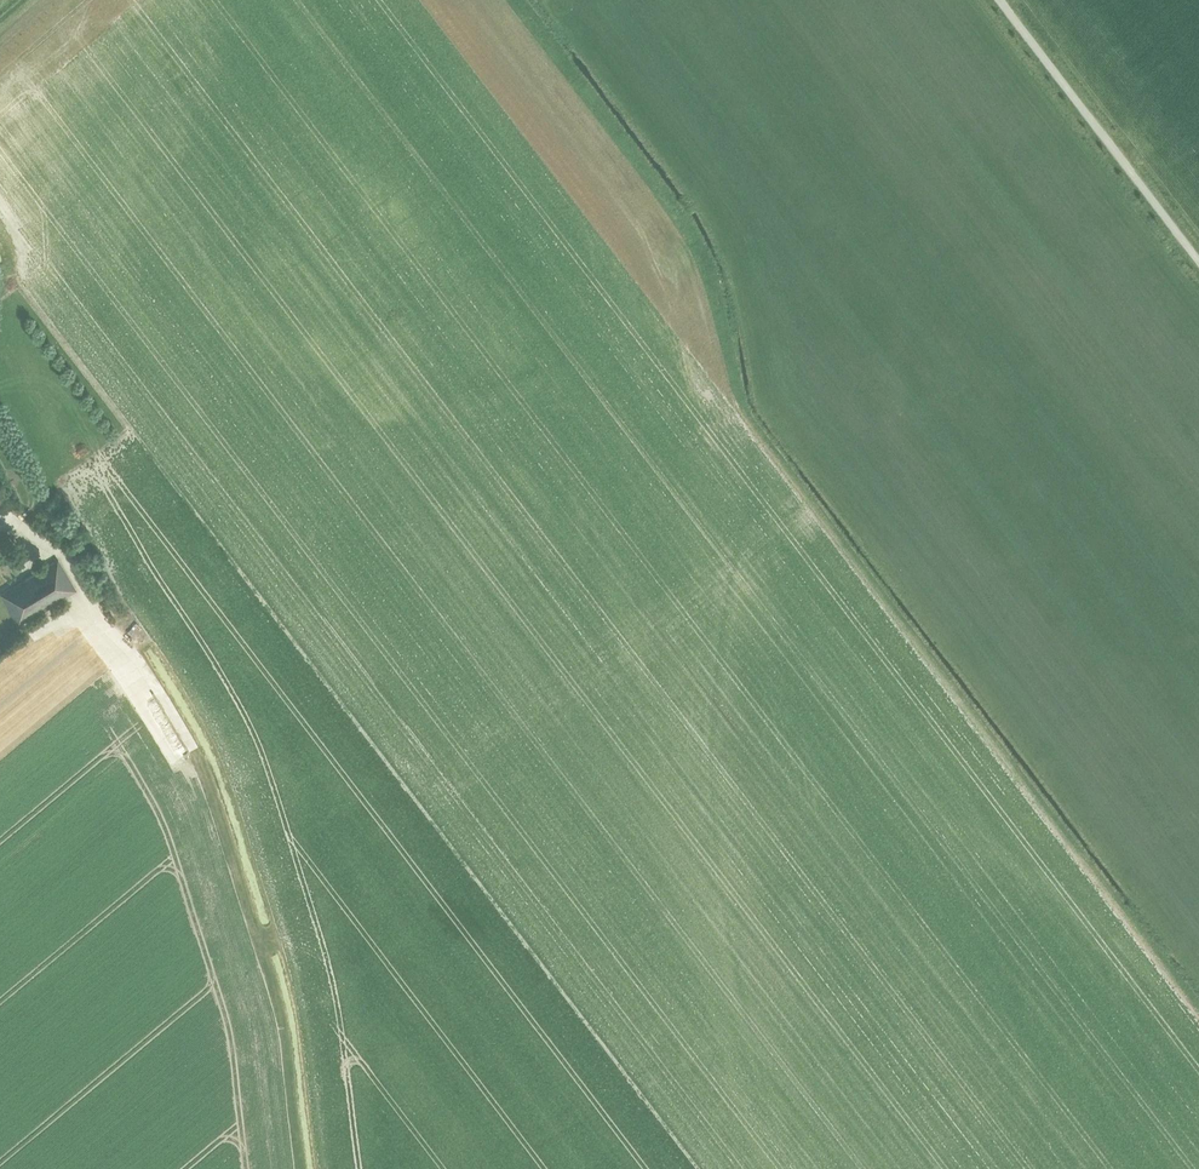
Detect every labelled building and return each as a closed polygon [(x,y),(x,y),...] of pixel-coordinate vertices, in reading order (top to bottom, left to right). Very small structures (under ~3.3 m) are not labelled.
[(18,625),(76,590),(57,559),(0,594),(0,595),(18,625)] [(127,621),(118,629),(124,635),(133,627),(127,621)]
